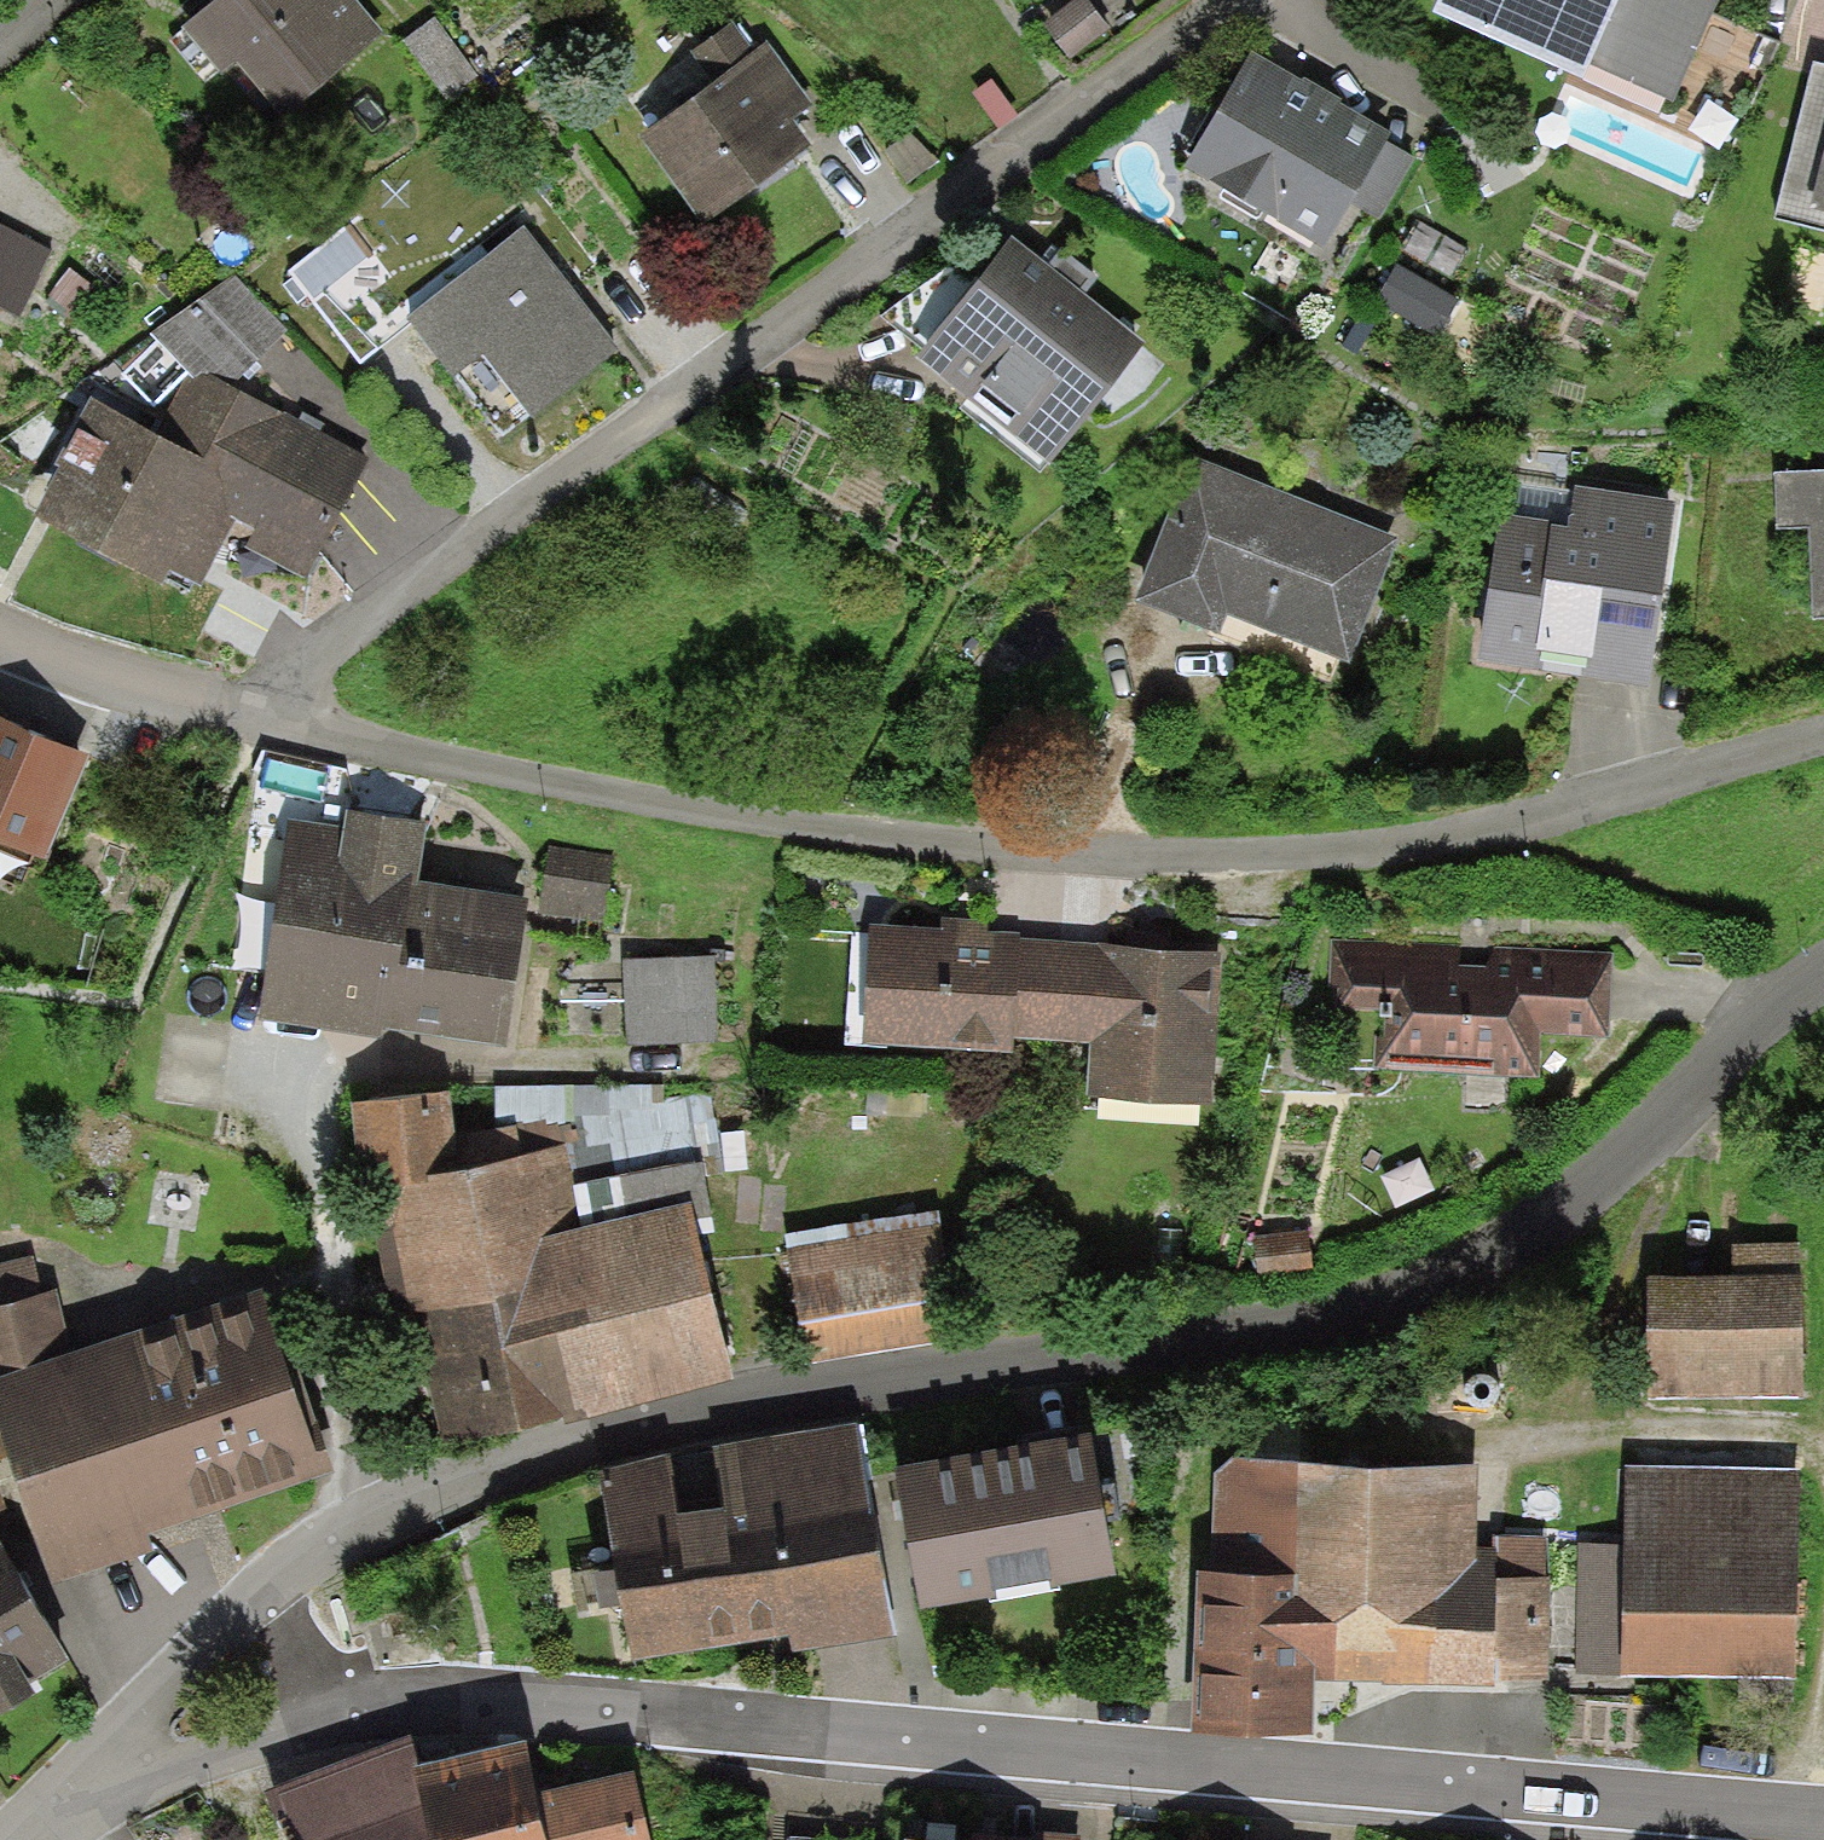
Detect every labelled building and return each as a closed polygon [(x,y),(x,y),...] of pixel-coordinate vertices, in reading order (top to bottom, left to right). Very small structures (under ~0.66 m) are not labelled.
[(183,30),(223,77),(233,68),(281,124),(386,35),(356,0),(218,0),(183,30)] [(1044,26),(1070,61),(1111,31),(1088,0),(1079,0),(1044,26)] [(1432,17),(1583,84),(1590,67),(1674,104),(1720,0),(1440,0),(1432,17)] [(434,19),(402,43),(446,101),(478,77),(434,19)] [(813,106),(766,43),(755,52),(734,24),(695,54),(717,83),(641,140),(706,227),(812,148),(793,121),(813,106)] [(1302,83),(1252,53),(1184,169),(1324,251),(1351,205),(1387,144),(1392,136),(1340,106),(1343,101),(1304,79),(1302,83)] [(1814,65),(1776,221),(1823,232),(1823,67),(1814,65)] [(992,80),(973,94),(1000,130),(1018,117),(992,80)] [(916,131),(885,152),(907,186),(938,165),(916,131)] [(1416,161),(1387,144),(1351,205),(1379,222),(1416,161)] [(0,226),(0,312),(19,321),(52,252),(0,226)] [(619,353),(524,230),(405,322),(452,383),(456,379),(502,438),(527,419),(530,422),(619,353)] [(1143,345),(1012,239),(975,287),(923,352),(916,361),(1049,470),(1143,345)] [(923,352),(975,287),(951,268),(881,318),(923,352)] [(94,288),(68,271),(49,298),(75,316),(94,288)] [(148,336),(153,343),(232,385),(286,331),(236,274),(148,336)] [(343,276),(306,305),(354,363),(390,334),(343,276)] [(307,582),(369,460),(232,385),(153,343),(103,391),(99,389),(31,523),(163,589),(170,575),(200,590),(233,524),(254,534),(245,552),(307,582)] [(1399,540),(1191,460),(1134,606),(1220,639),(1228,619),(1351,667),(1399,540)] [(1775,474),(1777,532),(1809,530),(1812,623),(1823,622),(1823,472),(1775,474)] [(1647,692),(1676,504),(1575,489),(1569,529),(1499,518),(1476,666),(1647,692)] [(0,719),(0,850),(44,866),(90,758),(0,719)] [(346,823),(291,815),(258,1019),(332,1031),(382,1038),(384,1027),(408,878),(422,880),(431,821),(348,808),(346,823)] [(614,856),(547,848),(539,916),(606,924),(614,856)] [(422,880),(408,878),(384,1027),(393,1028),(508,1045),(531,898),(422,880)] [(1020,942),(1020,934),(988,932),(988,921),(942,919),(941,932),(870,928),(864,1049),(1014,1057),(1014,1042),(1020,942)] [(1609,1039),(1613,955),(1494,949),(1493,969),(1460,967),(1461,946),(1331,940),(1328,1009),(1376,1011),(1373,1071),(1539,1079),(1541,1036),(1609,1039)] [(1222,955),(1020,942),(1014,1042),(1090,1047),(1087,1103),(1212,1111),(1222,955)] [(716,958),(623,962),(627,1048),(720,1044),(716,958)] [(713,1221),(702,1164),(572,1189),(564,1145),(522,1153),(517,1127),(458,1138),(452,1093),(353,1110),(362,1194),(367,1193),(391,1321),(417,1317),(441,1445),(731,1391),(694,1223),(713,1221)] [(939,1211),(786,1236),(807,1368),(960,1344),(939,1211)] [(1252,1241),(1257,1279),(1312,1272),(1307,1234),(1252,1241)] [(1647,1282),(1650,1402),(1803,1399),(1799,1243),(1731,1245),(1732,1280),(1647,1282)] [(55,1587),(156,1554),(151,1539),(336,1478),(325,1445),(312,1449),(261,1296),(76,1357),(55,1293),(43,1297),(29,1256),(0,1266),(0,1430),(11,1461),(55,1587)] [(670,1461),(594,1475),(629,1664),(790,1635),(794,1655),(894,1637),(855,1426),(715,1451),(726,1514),(682,1522),(670,1461)] [(11,1461),(0,1430),(0,1466),(11,1461)] [(1090,1440),(894,1476),(919,1615),(1115,1579),(1090,1440)] [(1476,1553),(1478,1470),(1233,1461),(1213,1476),(1209,1577),(1197,1577),(1190,1738),(1314,1740),(1315,1683),(1384,1683),(1384,1688),(1494,1689),(1495,1553),(1476,1553)] [(1800,1473),(1627,1470),(1622,1679),(1796,1683),(1800,1473)] [(9,1522),(0,1494),(0,1525),(9,1522)] [(1494,1540),(1495,1553),(1494,1689),(1548,1689),(1548,1540),(1494,1540)] [(35,1702),(27,1688),(68,1664),(0,1547),(0,1722),(35,1702)] [(633,1777),(537,1799),(526,1745),(411,1776),(402,1752),(280,1801),(294,1839),(649,1839),(633,1777)] [(1081,1838),(979,1829),(978,1839),(1081,1839),(1081,1838)]
